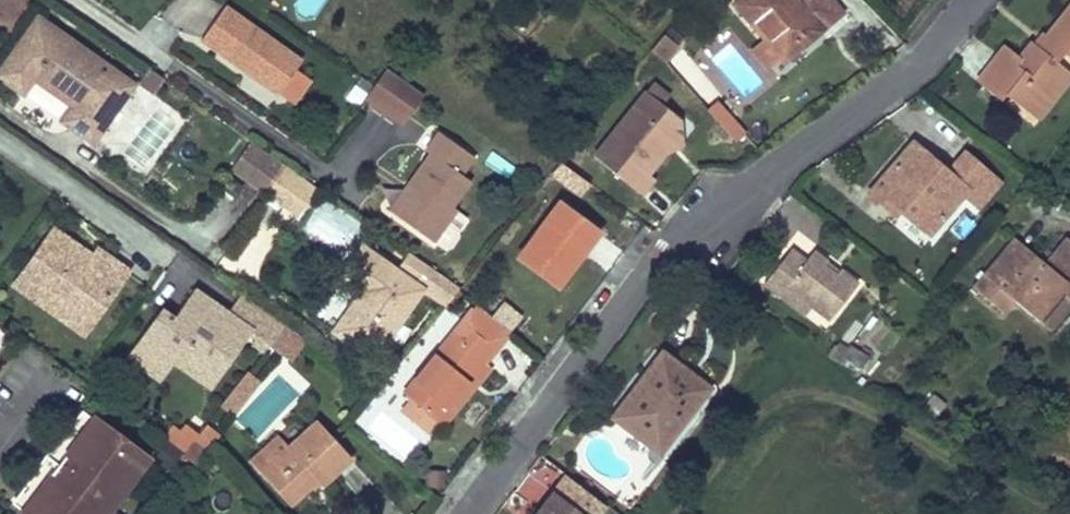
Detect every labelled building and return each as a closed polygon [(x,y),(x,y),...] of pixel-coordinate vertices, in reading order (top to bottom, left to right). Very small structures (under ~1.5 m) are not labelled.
[(831,0),(739,0),(734,4),(765,40),(752,50),(767,68),(780,57),(799,41),(798,40),(802,36),(807,42),(842,13),(831,0)] [(302,61),(225,6),(201,39),(278,94),(280,91),(295,102),(310,81),(295,70),(302,61)] [(1044,38),(1046,40),(1040,48),(1034,44),(1032,42),(1020,57),(1005,46),(977,82),(1000,101),(1005,95),(1024,110),(1032,100),(1038,105),(1066,69),(1057,62),(1063,54),(1069,59),(1069,6),(1044,38)] [(37,18),(29,12),(0,53),(0,71),(37,18)] [(37,18),(0,71),(0,76),(22,92),(21,93),(64,122),(64,121),(93,141),(133,85),(37,18)] [(663,34),(650,51),(664,62),(677,45),(663,34)] [(1044,38),(1040,35),(1034,44),(1040,48),(1046,40),(1044,38)] [(807,42),(802,36),(798,40),(799,41),(780,57),(784,62),(807,42)] [(421,92),(386,67),(366,96),(401,121),(421,92)] [(164,80),(148,69),(139,82),(154,94),(164,80)] [(1069,77),(1069,72),(1066,69),(1038,105),(1032,100),(1024,110),(1037,120),(1069,77)] [(669,98),(652,84),(646,91),(663,105),(669,98)] [(663,105),(646,91),(594,156),(641,194),(654,178),(648,173),(667,150),(670,147),(662,141),(680,118),(663,105)] [(717,102),(708,110),(736,142),(746,133),(717,102)] [(682,145),(680,118),(662,141),(670,147),(667,150),(682,145)] [(474,156),(438,131),(425,150),(430,153),(407,184),(412,188),(397,209),(398,217),(433,241),(456,209),(451,205),(469,180),(461,174),(474,156)] [(285,165),(250,141),(232,167),(266,191),(285,165)] [(948,172),(913,143),(892,167),(892,166),(869,193),(887,208),(892,202),(899,208),(929,234),(963,194),(978,207),(999,183),(964,153),(948,172)] [(489,153),(485,165),(509,174),(513,162),(489,153)] [(320,190),(285,165),(266,191),(302,217),(320,190)] [(412,188),(407,184),(389,210),(398,217),(397,209),(412,188)] [(324,198),(302,233),(343,258),(365,223),(324,198)] [(899,208),(892,202),(887,208),(894,215),(899,208)] [(557,285),(576,259),(579,261),(585,253),(577,248),(592,227),(559,203),(519,257),(557,285)] [(599,233),(592,227),(577,248),(585,253),(599,233)] [(106,267),(92,257),(53,230),(29,265),(33,269),(20,288),(84,333),(127,271),(111,260),(106,267)] [(1055,271),(1045,263),(1015,237),(972,287),(994,305),(1005,292),(1014,300),(1038,320),(1061,293),(1069,300),(1069,254),(1055,271)] [(1055,271),(1069,254),(1069,240),(1067,237),(1045,263),(1055,271)] [(459,288),(410,253),(398,271),(362,245),(340,277),(360,290),(359,292),(362,294),(357,301),(354,299),(332,330),(373,359),(422,289),(445,306),(458,290),(459,288)] [(111,260),(97,250),(92,257),(106,267),(111,260)] [(805,262),(790,250),(763,284),(778,297),(786,287),(811,307),(810,308),(827,322),(856,286),(839,272),(839,273),(835,278),(822,267),(826,263),(813,253),(805,262)] [(839,273),(826,263),(822,267),(835,278),(839,273)] [(33,269),(29,265),(15,285),(20,288),(33,269)] [(811,307),(786,287),(778,297),(803,317),(810,308),(811,307)] [(229,316),(196,292),(182,311),(187,315),(180,324),(175,321),(162,312),(130,358),(158,377),(172,359),(190,372),(199,359),(218,372),(241,339),(253,347),(260,338),(269,345),(270,343),(284,325),(243,296),(229,316)] [(362,294),(359,292),(354,299),(357,301),(362,294)] [(1005,292),(994,305),(1003,313),(1014,300),(1005,292)] [(1038,320),(1050,330),(1069,306),(1069,300),(1061,293),(1038,320)] [(509,332),(475,304),(403,393),(411,400),(401,413),(426,433),(436,421),(471,378),(477,383),(478,384),(491,369),(484,363),(509,332)] [(187,315),(182,311),(175,321),(180,324),(187,315)] [(307,341),(284,325),(270,343),(292,360),(307,341)] [(269,345),(260,338),(253,347),(262,353),(269,345)] [(867,357),(851,347),(849,346),(845,353),(835,346),(829,356),(840,363),(844,359),(860,369),(867,357)] [(606,412),(612,416),(660,353),(654,348),(606,412)] [(707,388),(660,353),(612,416),(658,452),(707,388)] [(218,372),(199,359),(190,372),(209,385),(218,372)] [(247,372),(220,406),(231,414),(258,380),(247,372)] [(477,383),(471,378),(436,421),(443,426),(477,383)] [(930,392),(922,408),(938,417),(947,400),(930,392)] [(205,425),(185,409),(164,438),(184,452),(196,436),(205,425)] [(50,473),(38,489),(43,493),(31,509),(27,513),(106,513),(148,458),(98,420),(92,428),(77,416),(53,448),(63,456),(50,473)] [(321,485),(350,457),(317,421),(288,447),(278,435),(270,443),(269,442),(248,461),(289,505),(309,486),(316,480),(321,485)] [(218,434),(206,424),(205,425),(196,436),(207,448),(218,434)] [(207,448),(196,436),(184,452),(179,457),(192,467),(207,448)] [(16,498),(31,509),(43,493),(38,489),(50,473),(40,465),(16,498)] [(314,491),(321,485),(316,480),(309,486),(314,491)] [(552,492),(536,513),(582,513),(552,492)]
